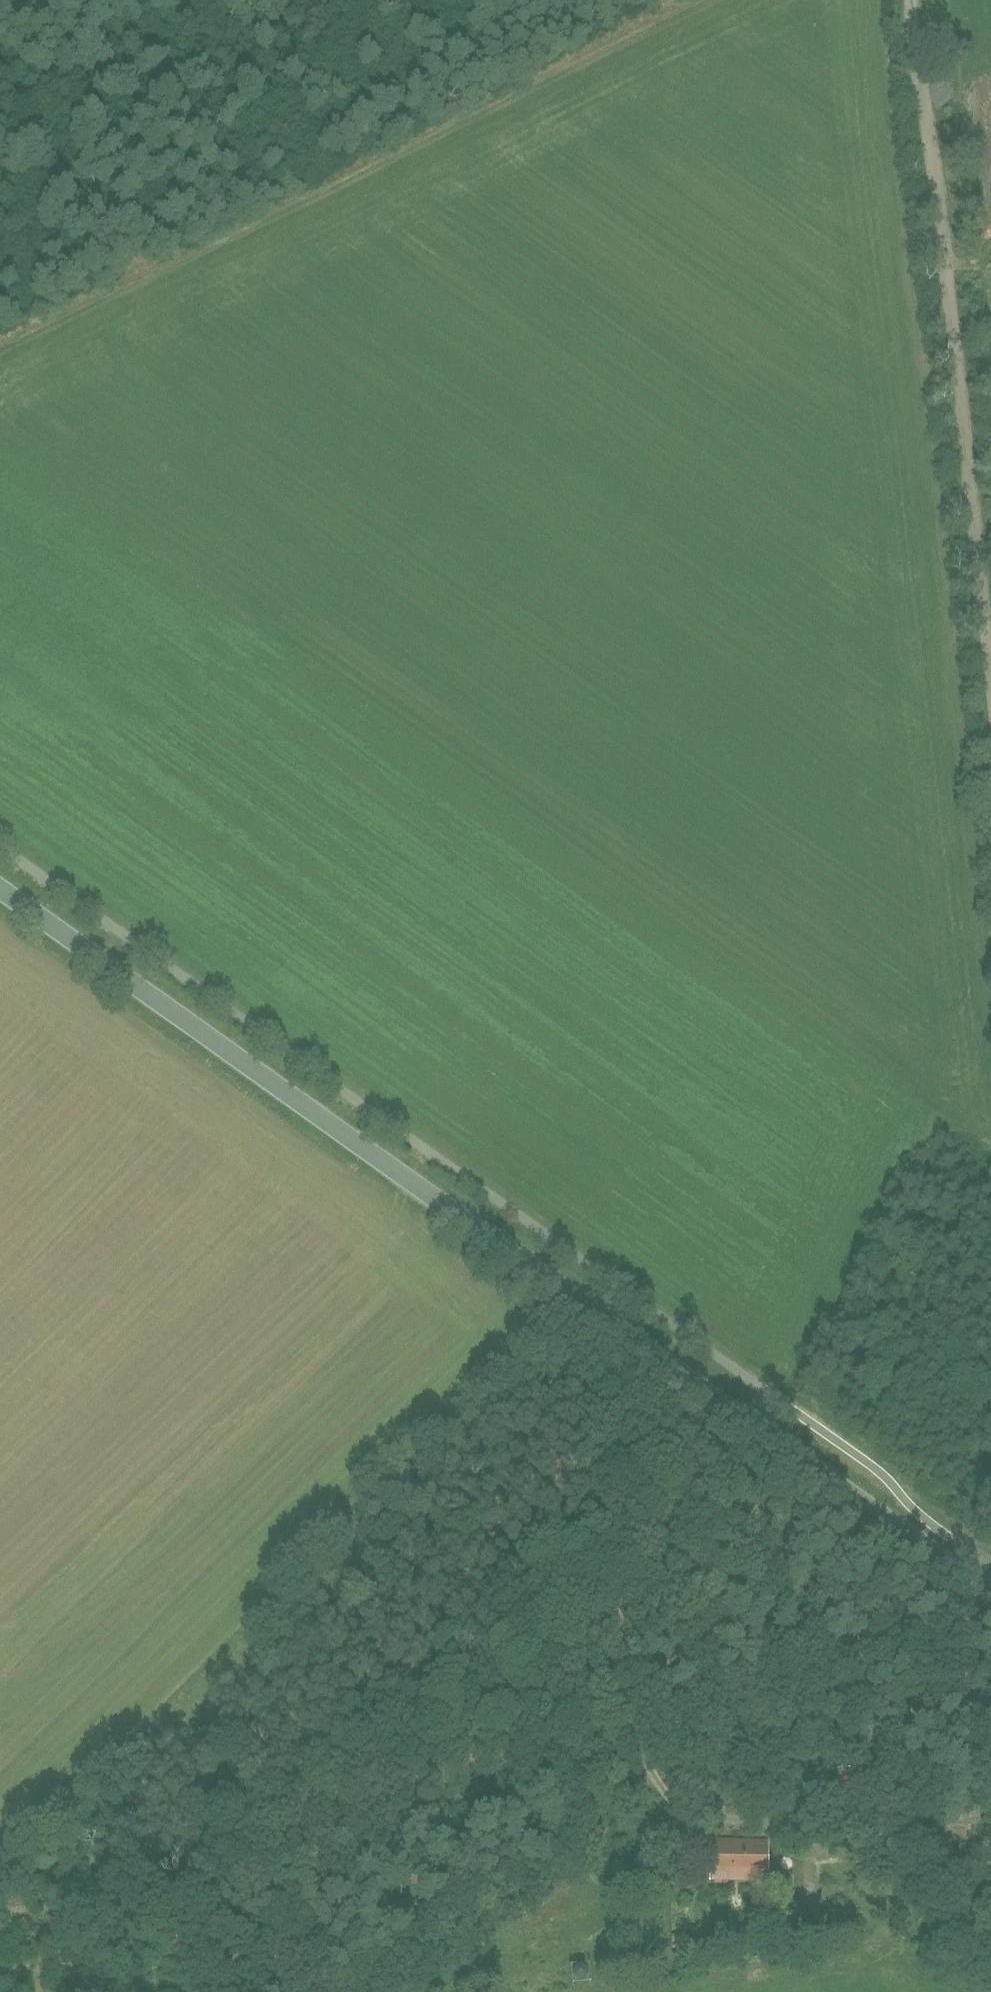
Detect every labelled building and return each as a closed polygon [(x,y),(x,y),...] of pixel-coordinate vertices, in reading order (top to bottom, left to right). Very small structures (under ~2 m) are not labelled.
[(727,1841),(728,1877),(775,1876),(774,1840),(727,1841)]
